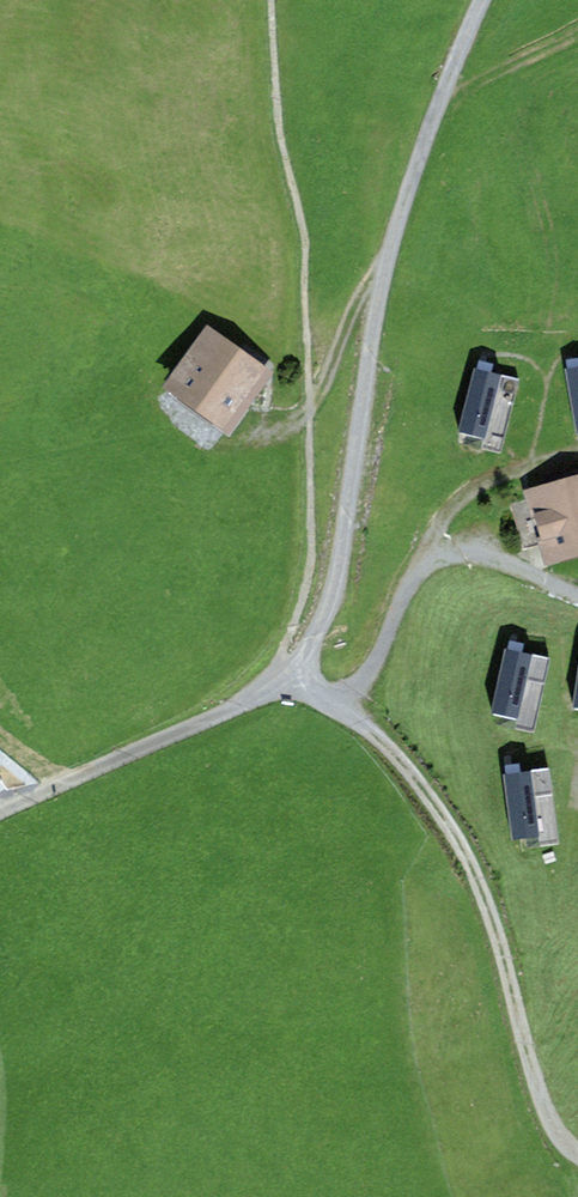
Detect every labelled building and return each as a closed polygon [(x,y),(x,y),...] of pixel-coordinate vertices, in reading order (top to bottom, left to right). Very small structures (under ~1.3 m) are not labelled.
[(232,353),(208,338),(173,389),(226,424),(261,373),(232,353)] [(569,360),(564,361),(576,435),(577,434),(577,358),(569,360)] [(484,439),(500,375),(490,373),(492,365),(476,361),(459,433),(484,439)] [(531,498),(548,556),(577,548),(577,474),(565,478),(568,487),(562,489),(531,498)] [(535,725),(549,659),(521,652),(523,644),(515,643),(507,641),(490,715),(535,725)] [(556,835),(548,768),(520,772),(519,764),(509,765),(502,766),(511,840),(556,835)]
